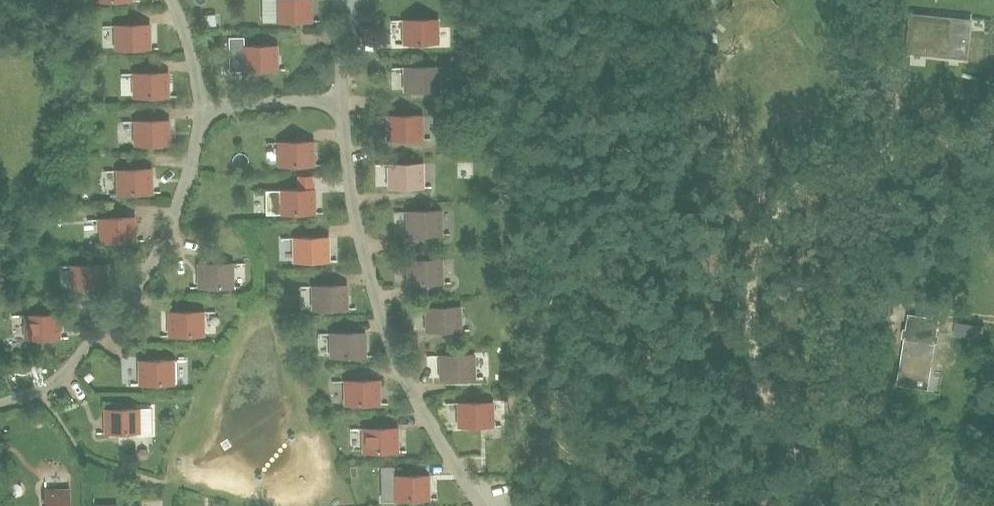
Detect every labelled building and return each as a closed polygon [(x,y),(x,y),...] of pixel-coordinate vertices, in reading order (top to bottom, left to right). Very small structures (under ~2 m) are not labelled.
[(311,21),(311,0),(276,0),(276,21),(311,21)] [(216,26),(215,14),(203,15),(204,27),(216,26)] [(915,19),(912,49),(946,52),(945,57),(966,59),(969,20),(949,18),(949,22),(915,19)] [(403,43),(438,43),(438,19),(403,19),(403,43)] [(115,49),(150,48),(149,24),(114,25),(115,49)] [(229,38),(230,70),(242,70),(277,69),(277,45),(242,46),(241,38),(229,38)] [(404,91),(439,90),(439,66),(404,67),(404,91)] [(133,97),(168,96),(168,72),(133,73),(133,97)] [(387,139),(422,139),(422,115),(387,115),(387,139)] [(134,145),(169,144),(169,120),(134,121),(134,145)] [(279,166),(314,165),(313,141),(278,142),(279,166)] [(388,188),(423,187),(423,163),(388,164),(388,188)] [(117,194),(152,193),(151,169),(116,170),(117,194)] [(280,214),(315,213),(314,189),(265,190),(266,214),(280,214)] [(407,235),(442,234),(441,210),(406,211),(407,235)] [(101,243),(136,241),(134,217),(99,219),(101,243)] [(294,262),(328,261),(328,237),(293,238),(294,262)] [(408,284),(443,283),(442,259),(407,260),(408,284)] [(198,288),(233,287),(233,263),(198,264),(198,288)] [(71,290),(106,289),(106,265),(71,266),(71,290)] [(312,310),(347,309),(347,285),(312,286),(312,310)] [(426,332),(461,331),(460,307),(425,308),(426,332)] [(168,336),(203,336),(203,312),(168,312),(168,336)] [(24,339),(59,339),(59,314),(24,315),(24,339)] [(929,377),(938,318),(910,314),(901,372),(929,377)] [(955,322),(953,336),(965,337),(967,324),(955,322)] [(330,357),(365,357),(365,333),(330,333),(330,357)] [(440,379),(475,378),(474,354),(439,355),(440,379)] [(139,385),(174,384),(173,360),(138,361),(139,385)] [(345,405),(380,404),(379,380),(344,381),(345,405)] [(458,427),(493,427),(493,403),(458,403),(458,427)] [(104,433),(139,432),(139,408),(104,409),(104,433)] [(157,436),(156,410),(145,410),(146,436),(157,436)] [(363,453),(398,452),(397,428),(362,429),(363,453)] [(394,500),(429,500),(429,476),(394,476),(394,500)] [(68,489),(44,490),(45,505),(69,505),(68,489)]
